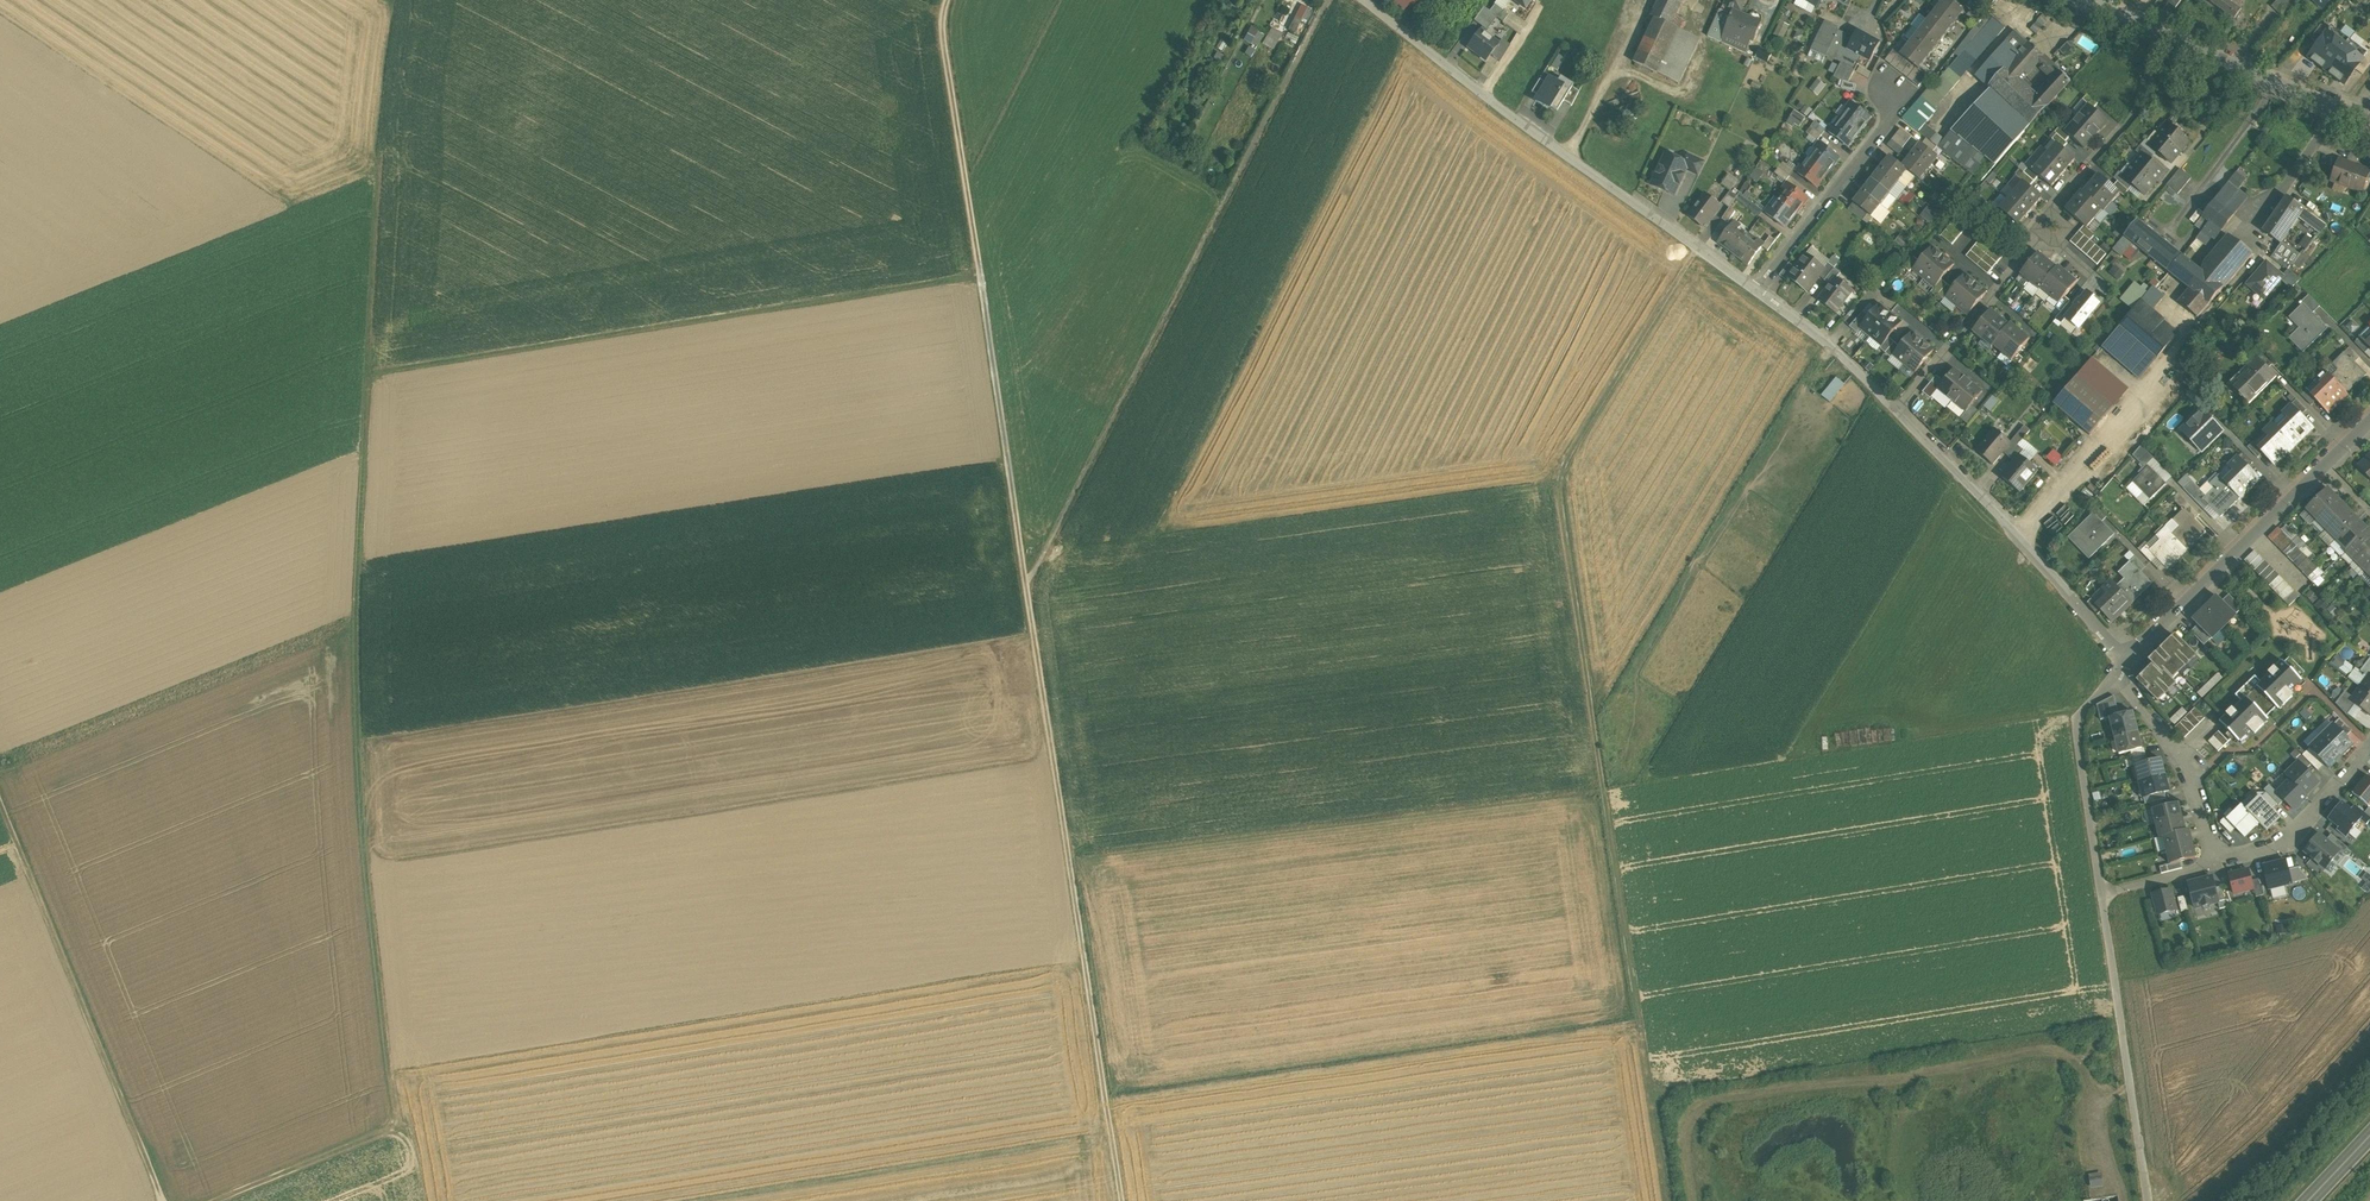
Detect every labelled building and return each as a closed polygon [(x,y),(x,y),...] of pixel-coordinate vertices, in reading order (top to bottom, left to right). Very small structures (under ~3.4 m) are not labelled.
[(1494,5),(1502,10),(1509,0),(1498,0),(1494,5)] [(1524,9),(1531,0),(1512,0),(1524,9)] [(1672,0),(1659,0),(1651,17),(1654,18),(1670,26),(1674,18),(1680,4),(1672,0)] [(1724,5),(1739,11),(1739,12),(1742,13),(1744,10),(1740,8),(1744,0),(1726,0),(1724,5)] [(1795,4),(1804,9),(1808,2),(1817,8),(1821,0),(1797,0),(1795,4)] [(1949,0),(1943,0),(1936,9),(1954,23),(1964,11),(1949,0)] [(2235,19),(2240,10),(2236,6),(2231,3),(2227,0),(2208,0),(2235,19)] [(2289,0),(2279,0),(2278,1),(2278,0),(2271,6),(2283,18),(2287,14),(2291,9),(2294,7),(2295,5),(2289,0)] [(2323,8),(2331,0),(2314,0),(2323,8)] [(1309,7),(1302,3),(1296,14),(1303,18),(1309,7)] [(1502,10),(1494,5),(1489,11),(1496,17),(1503,22),(1508,15),(1502,10)] [(1739,11),(1724,5),(1721,10),(1732,15),(1733,12),(1738,14),(1739,12),(1739,11)] [(1483,7),(1474,20),(1487,30),(1496,17),(1489,11),(1483,7)] [(1954,23),(1936,9),(1927,20),(1945,35),(1954,23)] [(1721,10),(1720,10),(1708,36),(1722,43),(1726,31),(1725,31),(1732,17),(1731,16),(1731,15),(1732,15),(1721,10)] [(1738,14),(1733,12),(1732,15),(1731,15),(1731,16),(1732,17),(1725,31),(1726,31),(1753,42),(1760,23),(1738,14)] [(1294,17),(1292,23),(1298,26),(1300,20),(1294,17)] [(1654,18),(1633,63),(1656,74),(1677,31),(1678,29),(1670,26),(1654,18)] [(1681,21),(1674,18),(1670,26),(1678,29),(1681,21)] [(1976,60),(1976,61),(2005,28),(1993,18),(1965,51),(1976,60)] [(1945,35),(1927,20),(1918,32),(1936,46),(1945,35)] [(1785,36),(1788,23),(1778,21),(1775,34),(1785,36)] [(1846,35),(1832,28),(1833,25),(1825,21),(1815,43),(1829,50),(1826,56),(1835,59),(1841,45),(1846,35)] [(2320,25),(2310,36),(2319,43),(2324,36),(2325,37),(2329,31),(2320,25)] [(1249,27),(1244,40),(1258,45),(1263,32),(1249,27)] [(1262,46),(1268,50),(1270,47),(1273,48),(1282,34),(1272,28),(1262,46)] [(1498,44),(1480,30),(1467,47),(1485,61),(1490,55),(1498,44)] [(1848,49),(1847,49),(1853,53),(1857,55),(1867,36),(1857,30),(1848,49)] [(1677,31),(1656,74),(1678,84),(1698,41),(1677,31)] [(2006,41),(2018,53),(2028,43),(2016,31),(2006,41)] [(1936,46),(1918,32),(1909,43),(1927,57),(1936,46)] [(1286,34),(1285,39),(1296,43),(1297,37),(1286,34)] [(1867,36),(1857,55),(1861,57),(1870,61),(1879,43),(1867,36)] [(2325,37),(2324,36),(2319,43),(2308,57),(2326,71),(2342,50),(2325,37)] [(1501,39),(1498,44),(1490,55),(1499,62),(1509,46),(1501,39)] [(2006,41),(1974,75),(1987,87),(2005,67),(2018,53),(2006,41)] [(2062,58),(2071,47),(2065,42),(2056,53),(2062,58)] [(1927,57),(1909,43),(1900,55),(1904,58),(1910,63),(1916,67),(1918,69),(1927,57)] [(2018,53),(2005,67),(2021,82),(2044,58),(2028,43),(2018,53)] [(1841,45),(1835,59),(1841,62),(1847,49),(1848,49),(1841,45)] [(1847,49),(1841,62),(1847,64),(1853,53),(1847,49)] [(1899,54),(1893,50),(1885,60),(1891,64),(1899,54)] [(2360,63),(2342,50),(2326,71),(2344,85),(2356,70),(2360,64),(2360,63)] [(1965,51),(1949,69),(1960,78),(1976,60),(1965,51)] [(1857,55),(1853,53),(1847,64),(1850,66),(1854,60),(1857,55)] [(1899,54),(1891,64),(1896,69),(1904,58),(1900,55),(1899,54)] [(2364,57),(2360,63),(2360,64),(2356,70),(2362,75),(2369,65),(2369,61),(2364,57)] [(1910,63),(1904,58),(1896,69),(1902,73),(1910,63)] [(1832,62),(1828,71),(1834,73),(1837,64),(1832,62)] [(2063,75),(2048,62),(2042,68),(2052,77),(2051,79),(2054,81),(2038,98),(2047,107),(2070,82),(2069,80),(2070,79),(2064,74),(2063,75)] [(1910,63),(1902,73),(1908,77),(1916,67),(1910,63)] [(1855,71),(1841,64),(1834,77),(1840,80),(1849,83),(1855,71)] [(1916,67),(1908,77),(1913,82),(1921,72),(1918,69),(1916,67)] [(2021,82),(2005,67),(1987,87),(2030,126),(2047,107),(2038,98),(2021,82)] [(1902,119),(1919,134),(1927,125),(1948,100),(1946,98),(1961,80),(1960,78),(1949,69),(1933,87),(1931,85),(1902,119)] [(1921,72),(1913,82),(1919,86),(1927,76),(1921,72)] [(1573,85),(1560,77),(1556,83),(1549,78),(1546,83),(1538,96),(1535,101),(1544,106),(1545,104),(1557,112),(1563,101),(1572,87),(1573,85)] [(1817,78),(1809,88),(1818,95),(1826,84),(1817,78)] [(1539,79),(1531,92),(1538,96),(1546,83),(1539,79)] [(1572,87),(1563,101),(1571,106),(1579,92),(1572,87)] [(1994,165),(2030,126),(1987,87),(1985,88),(1989,91),(1943,140),(1939,145),(1973,176),(1988,160),(1994,165)] [(2098,104),(2087,95),(2083,100),(2089,105),(2093,109),(2098,104)] [(1870,118),(1851,103),(1846,109),(1851,112),(1845,121),(1859,132),(1870,118)] [(1807,116),(1812,109),(1805,104),(1800,111),(1807,116)] [(2093,109),(2089,105),(2077,119),(2096,135),(2108,122),(2093,109)] [(1786,121),(1797,129),(1805,117),(1794,109),(1786,121)] [(2096,135),(2077,119),(2065,132),(2071,136),(2085,149),(2096,135)] [(1859,132),(1845,121),(1838,129),(1833,126),(1829,132),(1848,147),(1859,132)] [(1826,130),(1815,122),(1811,127),(1822,136),(1826,130)] [(2189,140),(2169,123),(2160,134),(2180,151),(2189,140)] [(1919,134),(1939,145),(1943,140),(1927,125),(1919,134)] [(1822,136),(1811,127),(1806,133),(1818,142),(1822,136)] [(1901,127),(1891,138),(1902,147),(1911,136),(1901,127)] [(2065,132),(2060,127),(2055,132),(2057,134),(2066,142),(2071,136),(2065,132)] [(2066,142),(2057,134),(2052,140),(2057,143),(2063,149),(2068,144),(2066,142)] [(2180,151),(2160,134),(2151,145),(2171,161),(2180,151)] [(1905,150),(1892,140),(1887,146),(1898,155),(1903,153),(1905,150)] [(1839,158),(1820,143),(1815,149),(1820,153),(1813,161),(1828,173),(1839,158)] [(1938,157),(1920,143),(1911,155),(1929,169),(1938,157)] [(2063,149),(2057,143),(2049,153),(2067,169),(2075,160),(2063,149)] [(2153,156),(2141,146),(2136,152),(2141,156),(2142,156),(2149,162),(2153,156)] [(2067,169),(2049,153),(2041,162),(2059,178),(2067,169)] [(1705,162),(1689,155),(1685,163),(1689,165),(1686,171),(1698,176),(1705,162)] [(1929,169),(1911,155),(1902,166),(1907,170),(1907,171),(1920,181),(1929,169)] [(1902,166),(1889,156),(1880,168),(1898,182),(1907,171),(1907,170),(1902,166)] [(2149,162),(2142,156),(2141,156),(2133,166),(2153,183),(2162,173),(2149,162)] [(1675,164),(1664,159),(1658,172),(1655,173),(1653,179),(1654,182),(1652,185),(1675,195),(1679,185),(1680,186),(1685,175),(1684,175),(1686,171),(1689,165),(1685,163),(1677,160),(1675,164)] [(1774,171),(1784,180),(1793,170),(1783,161),(1774,171)] [(1813,161),(1807,170),(1802,166),(1797,172),(1817,187),(1828,173),(1813,161)] [(2353,163),(2352,165),(2341,161),(2333,181),(2362,192),(2369,172),(2369,171),(2359,167),(2360,166),(2353,163)] [(2059,178),(2041,162),(2033,171),(2039,176),(2051,187),(2059,178)] [(2153,183),(2133,166),(2124,177),(2133,185),(2144,194),(2153,183)] [(1758,180),(1763,172),(1755,167),(1750,176),(1758,180)] [(2033,171),(2028,167),(2024,172),(2034,182),(2039,176),(2033,171)] [(1898,182),(1880,168),(1871,179),(1889,193),(1898,182)] [(2191,178),(2180,169),(2167,185),(2177,194),(2191,178)] [(2246,179),(2237,171),(2215,200),(2233,215),(2248,196),(2238,189),(2246,179)] [(2024,172),(2019,178),(2023,181),(2030,187),(2034,182),(2024,172)] [(2124,177),(2119,172),(2114,178),(2118,181),(2128,190),(2133,185),(2124,177)] [(2113,187),(2098,174),(2090,184),(2112,202),(2120,193),(2113,187)] [(1738,181),(1729,175),(1722,185),(1731,191),(1738,181)] [(1889,193),(1871,179),(1862,191),(1880,205),(1889,193)] [(2030,187),(2023,181),(2015,191),(2034,207),(2042,198),(2030,187)] [(2128,190),(2118,181),(2113,187),(2120,193),(2124,196),(2128,190)] [(1807,199),(1788,183),(1783,190),(1788,193),(1781,202),(1796,213),(1807,199)] [(2112,202),(2090,184),(2083,192),(2083,193),(2103,209),(2102,210),(2104,211),(2112,202)] [(1758,215),(1765,207),(1745,190),(1738,198),(1758,215)] [(1731,191),(1722,203),(1729,208),(1737,196),(1731,191)] [(1880,205),(1862,191),(1853,202),(1854,203),(1868,214),(1871,216),(1880,205)] [(2034,207),(2015,191),(2007,200),(2026,216),(2034,207)] [(2103,209),(2083,193),(2083,192),(2081,191),(2073,200),(2095,218),(2102,210),(2103,209)] [(1705,194),(1688,216),(1704,228),(1721,207),(1705,194)] [(2301,208),(2286,197),(2264,230),(2278,240),(2296,215),(2301,208)] [(2026,216),(2007,200),(1999,209),(2006,215),(2018,225),(2026,216)] [(2095,218),(2073,200),(2065,209),(2084,226),(2087,228),(2095,218)] [(2233,215),(2215,200),(2202,216),(2211,222),(2221,230),(2233,215)] [(1796,213),(1781,202),(1775,210),(1770,207),(1765,213),(1785,228),(1796,213)] [(1868,214),(1854,203),(1849,210),(1864,221),(1868,214)] [(1879,223),(1888,212),(1880,205),(1871,216),(1868,214),(1864,221),(1866,223),(1870,224),(1873,219),(1879,223)] [(1999,209),(1995,205),(1990,211),(2001,220),(2006,215),(1999,209)] [(1927,206),(1920,215),(1929,222),(1936,213),(1927,206)] [(1729,208),(1722,219),(1728,223),(1735,212),(1729,208)] [(2325,225),(2301,208),(2296,215),(2319,232),(2325,225)] [(1971,223),(1960,214),(1955,220),(1966,229),(1971,223)] [(2202,216),(2197,224),(2204,230),(2211,222),(2202,216)] [(1966,229),(1955,220),(1950,225),(1961,234),(1966,229)] [(2162,241),(2137,221),(2124,237),(2129,241),(2150,257),(2162,241)] [(1734,222),(1719,242),(1734,253),(1745,238),(1737,232),(1740,227),(1734,222)] [(2204,230),(2211,236),(2214,238),(2221,230),(2211,222),(2204,230)] [(1961,234),(1950,225),(1946,230),(1957,240),(1961,234)] [(2087,228),(2084,226),(2079,231),(2085,236),(2090,240),(2090,241),(2095,235),(2087,228)] [(1957,240),(1946,230),(1941,236),(1952,245),(1957,240)] [(2211,236),(2204,230),(2197,239),(2204,244),(2211,236)] [(2079,231),(2070,242),(2075,247),(2085,236),(2079,231)] [(1903,247),(1909,242),(1901,233),(1895,239),(1903,247)] [(1995,244),(1984,235),(1980,240),(1991,249),(1995,244)] [(2085,236),(2075,247),(2081,251),(2090,240),(2085,236)] [(2229,236),(2204,265),(2211,270),(2227,283),(2253,254),(2229,236)] [(2124,237),(2113,250),(2121,257),(2131,245),(2129,241),(2124,237)] [(1754,245),(1745,238),(1734,253),(1749,265),(1764,245),(1757,240),(1754,245)] [(1991,249),(1980,240),(1975,245),(1986,255),(1991,249)] [(2090,240),(2081,251),(2086,256),(2096,245),(2090,241),(2090,240)] [(2182,257),(2162,241),(2150,257),(2169,272),(2182,257)] [(2300,255),(2282,243),(2275,252),(2292,264),(2293,264),(2300,255)] [(2006,253),(1995,244),(1991,249),(2002,258),(2006,253)] [(1986,255),(1975,245),(1971,251),(1982,260),(1986,255)] [(2096,245),(2086,256),(2092,260),(2101,250),(2096,245)] [(1920,262),(1914,269),(1925,278),(1943,256),(1932,247),(1920,262)] [(2002,258),(1991,249),(1986,255),(1997,264),(2002,258)] [(2101,250),(2092,260),(2097,265),(2106,254),(2101,250)] [(1982,260),(1971,251),(1966,256),(1977,265),(1982,260)] [(2292,264),(2275,252),(2271,258),(2288,269),(2292,264)] [(2300,255),(2293,264),(2299,268),(2309,257),(2302,252),(2300,255)] [(2038,253),(2020,274),(2030,282),(2048,261),(2038,253)] [(1795,268),(1788,277),(1807,292),(1819,276),(1825,269),(1824,268),(1806,255),(1795,268)] [(1997,264),(1986,255),(1982,260),(1993,269),(1997,264)] [(1943,256),(1925,278),(1936,287),(1942,280),(1954,265),(1943,256)] [(1920,262),(1914,257),(1905,268),(1910,273),(1914,269),(1920,262)] [(2204,274),(2182,257),(2169,272),(2191,288),(2192,289),(2204,274)] [(1993,269),(1982,260),(1977,265),(1988,275),(1993,269)] [(2048,261),(2030,282),(2039,290),(2041,289),(2040,288),(2057,268),(2048,261)] [(1789,263),(1780,276),(1786,280),(1788,277),(1795,268),(1789,263)] [(1828,263),(1824,268),(1825,269),(1819,276),(1825,281),(1834,268),(1828,263)] [(2266,264),(2248,284),(2264,298),(2280,279),(2282,277),(2281,276),(2266,264)] [(2057,268),(2040,288),(2041,289),(2049,296),(2068,274),(2058,266),(2057,268)] [(2117,266),(2110,271),(2116,278),(2123,273),(2117,266)] [(1834,268),(1825,281),(1830,285),(1836,278),(1837,278),(1841,273),(1834,268)] [(2301,279),(2288,269),(2281,276),(2282,277),(2280,279),(2290,289),(2301,279)] [(2227,283),(2211,270),(2194,291),(2210,303),(2227,283)] [(1953,289),(1947,296),(1958,305),(1976,283),(1965,274),(1953,289)] [(2068,274),(2049,296),(2059,304),(2065,297),(2077,282),(2068,274)] [(1830,285),(1819,300),(1836,313),(1853,290),(1837,278),(1836,278),(1830,285)] [(1936,287),(1931,293),(1937,297),(1938,295),(1947,284),(1942,280),(1936,287)] [(2156,282),(2154,280),(2147,289),(2152,293),(2161,282),(2158,280),(2156,282)] [(1976,283),(1958,305),(1969,314),(1987,292),(1976,283)] [(1947,284),(1938,295),(1944,300),(1947,296),(1953,289),(1947,284)] [(2192,289),(2191,288),(2179,303),(2197,318),(2210,303),(2194,291),(2192,289)] [(2144,302),(2153,311),(2165,297),(2155,289),(2144,302)] [(2075,307),(2066,318),(2079,328),(2099,303),(2087,293),(2075,307)] [(2301,303),(2312,314),(2319,307),(2308,296),(2301,303)] [(2059,304),(2056,308),(2061,312),(2069,302),(2070,301),(2065,297),(2059,304)] [(2133,311),(2155,329),(2164,320),(2153,311),(2144,302),(2142,301),(2133,311)] [(2056,319),(2062,323),(2066,318),(2075,307),(2069,302),(2061,312),(2056,319)] [(1869,317),(1861,327),(1872,336),(1890,315),(1885,310),(1879,305),(1869,317)] [(2312,314),(2303,305),(2292,315),(2302,326),(2290,338),(2303,352),(2326,329),(2312,314)] [(1991,310),(1973,332),(1982,340),(2000,318),(1991,310)] [(2155,329),(2133,311),(2120,325),(2158,358),(2171,343),(2155,329)] [(1863,312),(1850,327),(1856,333),(1861,327),(1869,317),(1863,312)] [(1890,315),(1872,336),(1883,345),(1889,338),(1901,323),(1895,318),(1895,319),(1890,315)] [(2000,318),(1982,340),(1992,348),(1993,346),(2010,325),(2009,325),(2000,318)] [(2179,333),(2164,320),(2155,329),(2171,343),(2179,333)] [(2010,325),(1993,346),(2002,353),(2020,331),(2011,323),(2009,325),(2010,325)] [(2138,380),(2158,358),(2120,325),(2101,348),(2138,380)] [(2360,337),(2366,343),(2366,344),(2369,348),(2369,328),(2360,337)] [(2020,331),(2002,353),(2012,361),(2018,354),(2030,339),(2020,331)] [(1900,347),(1894,354),(1905,363),(1923,341),(1912,332),(1900,347)] [(1895,342),(1889,338),(1883,345),(1880,349),(1885,353),(1895,342)] [(1923,341),(1905,363),(1916,372),(1934,351),(1923,341)] [(1895,342),(1885,353),(1891,358),(1894,354),(1900,347),(1895,342)] [(2366,374),(2345,353),(2336,361),(2342,367),(2331,377),(2347,393),(2366,374)] [(2012,361),(2009,365),(2014,369),(2023,358),(2018,354),(2012,361)] [(2272,365),(2262,355),(2257,360),(2267,370),(2272,365)] [(2246,374),(2261,389),(2274,377),(2267,370),(2257,360),(2249,367),(2251,369),(2246,374)] [(1955,369),(1944,382),(1938,389),(1939,389),(1952,401),(1968,381),(1955,369)] [(2331,377),(2325,371),(2317,380),(2323,386),(2312,396),(2317,400),(2328,412),(2347,393),(2331,377)] [(2249,401),(2261,389),(2246,374),(2234,386),(2249,401)] [(1936,376),(1923,393),(1931,399),(1939,389),(1938,389),(1944,382),(1936,376)] [(2114,408),(2077,377),(2054,404),(2090,435),(2114,408)] [(1822,396),(1829,402),(1843,384),(1836,379),(1822,396)] [(1968,381),(1952,401),(1966,412),(1971,406),(1982,392),(1968,381)] [(2306,390),(2301,395),(2312,406),(2317,400),(2312,396),(2306,390)] [(2291,405),(2301,416),(2307,411),(2296,400),(2291,405)] [(2215,414),(2205,403),(2199,409),(2201,411),(2202,411),(2210,419),(2215,414)] [(2277,430),(2293,446),(2313,427),(2301,416),(2291,405),(2282,413),(2288,419),(2277,430)] [(1979,412),(1971,406),(1966,412),(1961,418),(1968,425),(1979,412)] [(2210,419),(2202,411),(2201,411),(2182,431),(2195,445),(2198,442),(2204,448),(2222,431),(2210,419)] [(2293,446),(2277,430),(2272,424),(2263,432),(2269,438),(2259,449),(2263,453),(2274,464),(2293,446)] [(2025,426),(2010,442),(2011,443),(2003,452),(2009,457),(2018,446),(2031,431),(2025,426)] [(2001,439),(1994,432),(1996,430),(1995,429),(1976,451),(1993,465),(1993,464),(1991,463),(1999,455),(2000,456),(2003,452),(2011,443),(2010,442),(2003,436),(2001,439)] [(2263,453),(2259,449),(2252,442),(2248,447),(2258,458),(2263,453)] [(2018,446),(2009,457),(2014,461),(2020,455),(2023,451),(2018,446)] [(2141,446),(2133,456),(2144,468),(2154,458),(2141,446)] [(2052,449),(2045,458),(2055,465),(2062,457),(2052,449)] [(2238,457),(2248,468),(2253,463),(2243,453),(2238,457)] [(2014,461),(2001,477),(2019,492),(2038,470),(2020,455),(2014,461)] [(2248,468),(2238,457),(2229,466),(2235,472),(2224,482),(2240,498),(2259,479),(2248,468)] [(2369,458),(2366,458),(2359,464),(2359,468),(2369,478),(2369,457),(2369,458)] [(2149,467),(2134,482),(2150,499),(2165,484),(2149,467)] [(2224,482),(2218,476),(2210,484),(2215,490),(2205,500),(2205,501),(2209,505),(2221,517),(2240,498),(2224,482)] [(2202,493),(2190,481),(2183,488),(2204,510),(2209,505),(2205,501),(2205,500),(2200,495),(2202,493)] [(2327,489),(2307,508),(2317,519),(2337,499),(2327,489)] [(2199,515),(2178,493),(2172,499),(2183,510),(2184,510),(2194,520),(2199,515)] [(2337,499),(2317,519),(2327,529),(2347,509),(2337,499)] [(2107,517),(2096,506),(2090,512),(2093,514),(2102,522),(2107,517)] [(2347,509),(2327,529),(2337,539),(2357,519),(2347,509)] [(2194,520),(2184,510),(2183,510),(2175,518),(2181,524),(2170,534),(2186,550),(2205,532),(2194,520)] [(2093,514),(2073,534),(2085,546),(2080,550),(2089,559),(2114,535),(2102,522),(2093,514)] [(2357,519),(2337,539),(2347,550),(2367,530),(2357,519)] [(2278,527),(2268,537),(2273,542),(2283,532),(2278,527)] [(2170,534),(2165,528),(2156,537),(2162,542),(2152,552),(2152,553),(2156,557),(2167,569),(2186,550),(2170,534)] [(2347,550),(2357,560),(2369,547),(2369,533),(2367,530),(2347,550)] [(2283,532),(2273,542),(2278,547),(2288,537),(2283,532)] [(2288,537),(2278,547),(2283,552),(2293,542),(2288,537)] [(2298,547),(2293,542),(2283,552),(2288,557),(2298,547)] [(2152,552),(2147,546),(2141,552),(2151,563),(2156,557),(2152,553),(2152,552)] [(2298,547),(2288,557),(2293,562),(2303,553),(2298,547)] [(2357,560),(2367,570),(2369,567),(2369,547),(2357,560)] [(2255,550),(2244,560),(2249,565),(2259,555),(2255,550)] [(2303,553),(2293,562),(2298,567),(2308,558),(2303,553)] [(2259,555),(2249,565),(2254,571),(2264,560),(2259,555)] [(2146,568),(2135,557),(2130,562),(2141,572),(2146,568)] [(2313,563),(2308,558),(2298,567),(2303,572),(2303,573),(2313,563)] [(2264,560),(2254,571),(2259,576),(2270,566),(2264,560)] [(2141,572),(2130,562),(2121,571),(2127,577),(2117,586),(2133,603),(2152,584),(2141,572)] [(2313,563),(2303,573),(2308,577),(2318,568),(2313,563)] [(2270,566),(2259,576),(2264,581),(2274,571),(2270,566)] [(2318,568),(2308,577),(2313,583),(2323,573),(2318,568)] [(2274,571),(2264,581),(2269,586),(2279,576),(2274,571)] [(2279,576),(2269,586),(2274,591),(2284,581),(2279,576)] [(2111,581),(2102,589),(2108,595),(2098,605),(2097,606),(2102,611),(2113,622),(2133,603),(2117,586),(2111,581)] [(2284,581),(2274,591),(2279,596),(2289,586),(2284,581)] [(2289,586),(2279,596),(2284,601),(2294,591),(2289,586)] [(2294,591),(2284,601),(2289,606),(2299,596),(2294,591)] [(2242,608),(2229,594),(2222,601),(2235,615),(2242,608)] [(2222,601),(2217,596),(2205,608),(2224,628),(2236,615),(2235,615),(2222,601)] [(2093,599),(2087,604),(2098,615),(2102,611),(2097,606),(2098,605),(2093,599)] [(2224,628),(2205,608),(2193,620),(2197,625),(2211,639),(2212,640),(2224,628)] [(2211,639),(2197,625),(2191,632),(2204,645),(2211,639)] [(2168,645),(2187,664),(2195,656),(2176,637),(2168,645)] [(2160,653),(2179,672),(2187,664),(2168,645),(2160,653)] [(2156,665),(2171,681),(2179,672),(2160,653),(2151,661),(2156,665)] [(2348,674),(2354,665),(2336,654),(2330,663),(2348,674)] [(2305,672),(2290,657),(2284,662),(2299,678),(2305,672)] [(2360,671),(2369,677),(2369,675),(2369,658),(2360,671)] [(2282,661),(2269,674),(2270,675),(2261,683),(2257,687),(2276,707),(2279,710),(2284,705),(2283,705),(2292,697),(2290,694),(2302,681),(2299,678),(2284,662),(2282,661)] [(2147,674),(2166,693),(2175,684),(2171,681),(2156,665),(2147,674)] [(2369,677),(2360,671),(2353,682),(2361,688),(2369,677)] [(2197,693),(2202,698),(2223,678),(2218,672),(2197,693)] [(2166,693),(2147,674),(2139,682),(2158,701),(2166,693)] [(2369,677),(2361,688),(2369,695),(2369,675),(2369,677)] [(2276,707),(2257,687),(2261,683),(2255,676),(2235,695),(2242,702),(2246,697),(2266,717),(2276,707)] [(2335,700),(2342,691),(2336,687),(2330,696),(2335,700)] [(2361,688),(2353,698),(2351,701),(2355,705),(2369,716),(2369,695),(2361,688)] [(2353,698),(2345,692),(2336,704),(2347,715),(2355,705),(2351,701),(2353,698)] [(2114,696),(2097,705),(2101,720),(2110,718),(2119,715),(2114,696)] [(2242,702),(2234,710),(2233,709),(2219,722),(2223,727),(2233,737),(2239,743),(2252,730),(2255,733),(2264,724),(2264,725),(2269,720),(2266,717),(2246,697),(2242,702)] [(2174,723),(2187,712),(2183,708),(2170,719),(2174,723)] [(2205,718),(2195,708),(2190,713),(2200,723),(2205,718)] [(2119,715),(2110,718),(2115,738),(2138,732),(2133,712),(2119,715)] [(2200,723),(2190,713),(2185,718),(2195,728),(2200,723)] [(2195,728),(2185,718),(2180,723),(2190,733),(2195,728)] [(2352,731),(2340,718),(2333,725),(2345,737),(2352,731)] [(2190,733),(2180,723),(2175,728),(2185,738),(2190,733)] [(2345,737),(2333,725),(2321,737),(2341,757),(2353,745),(2345,737)] [(2233,737),(2223,727),(2218,732),(2228,742),(2233,737)] [(2138,732),(2115,738),(2119,754),(2131,751),(2142,748),(2138,732)] [(2228,742),(2218,732),(2213,737),(2223,747),(2228,742)] [(2223,747),(2213,737),(2208,742),(2218,752),(2223,747)] [(2341,757),(2321,737),(2309,748),(2310,749),(2325,764),(2329,769),(2341,757)] [(2142,748),(2131,751),(2133,759),(2146,755),(2144,748),(2142,748)] [(2325,764),(2310,749),(2303,755),(2318,771),(2325,764)] [(2311,765),(2296,750),(2291,755),(2298,762),(2305,770),(2311,765)] [(2135,765),(2148,762),(2146,755),(2133,759),(2125,761),(2127,768),(2135,765)] [(2165,775),(2161,759),(2148,762),(2135,765),(2139,781),(2165,775)] [(2305,770),(2298,762),(2285,775),(2290,780),(2304,794),(2311,788),(2312,789),(2318,783),(2305,770)] [(2165,775),(2139,781),(2142,790),(2140,790),(2139,793),(2140,797),(2142,798),(2143,798),(2164,792),(2169,791),(2165,775)] [(2367,775),(2352,793),(2369,807),(2369,805),(2369,777),(2367,775)] [(2290,780),(2277,793),(2284,801),(2293,810),(2307,797),(2304,794),(2290,780)] [(2284,801),(2277,793),(2269,786),(2264,791),(2267,793),(2277,804),(2279,806),(2284,801)] [(2166,799),(2164,792),(2143,798),(2145,804),(2153,802),(2162,800),(2166,799)] [(2254,797),(2257,800),(2260,797),(2272,809),(2277,804),(2267,793),(2258,793),(2254,797)] [(2257,800),(2247,810),(2259,823),(2267,831),(2281,818),(2272,809),(2260,797),(2257,800)] [(2153,802),(2155,809),(2164,807),(2162,800),(2153,802)] [(2155,809),(2153,810),(2157,823),(2181,817),(2178,803),(2164,807),(2155,809)] [(2351,810),(2341,803),(2329,818),(2340,827),(2337,830),(2345,837),(2348,834),(2349,834),(2360,820),(2361,819),(2351,810)] [(2355,805),(2351,810),(2361,819),(2360,820),(2367,825),(2369,820),(2369,817),(2355,805)] [(2242,806),(2228,820),(2235,828),(2245,837),(2259,823),(2247,810),(2242,806)] [(2181,817),(2157,823),(2160,837),(2164,836),(2185,831),(2181,817)] [(2228,820),(2226,817),(2220,822),(2230,833),(2235,828),(2228,820)] [(2188,830),(2185,831),(2164,836),(2167,850),(2192,844),(2188,830)] [(2326,868),(2339,852),(2326,841),(2319,835),(2305,851),(2312,858),(2312,859),(2318,864),(2319,863),(2326,868)] [(2331,835),(2326,841),(2339,852),(2343,855),(2348,848),(2331,835)] [(2192,844),(2167,850),(2171,864),(2180,862),(2195,858),(2192,844)] [(2286,860),(2263,866),(2269,889),(2292,883),(2288,870),(2286,860)] [(2171,864),(2160,867),(2161,874),(2182,868),(2180,862),(2171,864)] [(2298,867),(2288,870),(2292,883),(2308,879),(2298,867)] [(2249,870),(2229,875),(2234,893),(2254,888),(2252,881),(2249,870)] [(2361,879),(2365,882),(2362,887),(2368,892),(2369,890),(2369,874),(2366,872),(2361,879)] [(2212,877),(2189,883),(2195,908),(2203,906),(2204,910),(2211,909),(2210,904),(2218,902),(2215,888),(2212,877)] [(2259,879),(2252,881),(2254,888),(2256,897),(2263,895),(2259,879)] [(2227,907),(2222,887),(2215,888),(2218,902),(2220,909),(2227,907)] [(2171,890),(2152,894),(2158,915),(2176,910),(2171,890)] [(2188,910),(2184,896),(2178,898),(2181,912),(2188,910)] [(2101,1175),(2090,1176),(2092,1187),(2103,1185),(2101,1175)]
